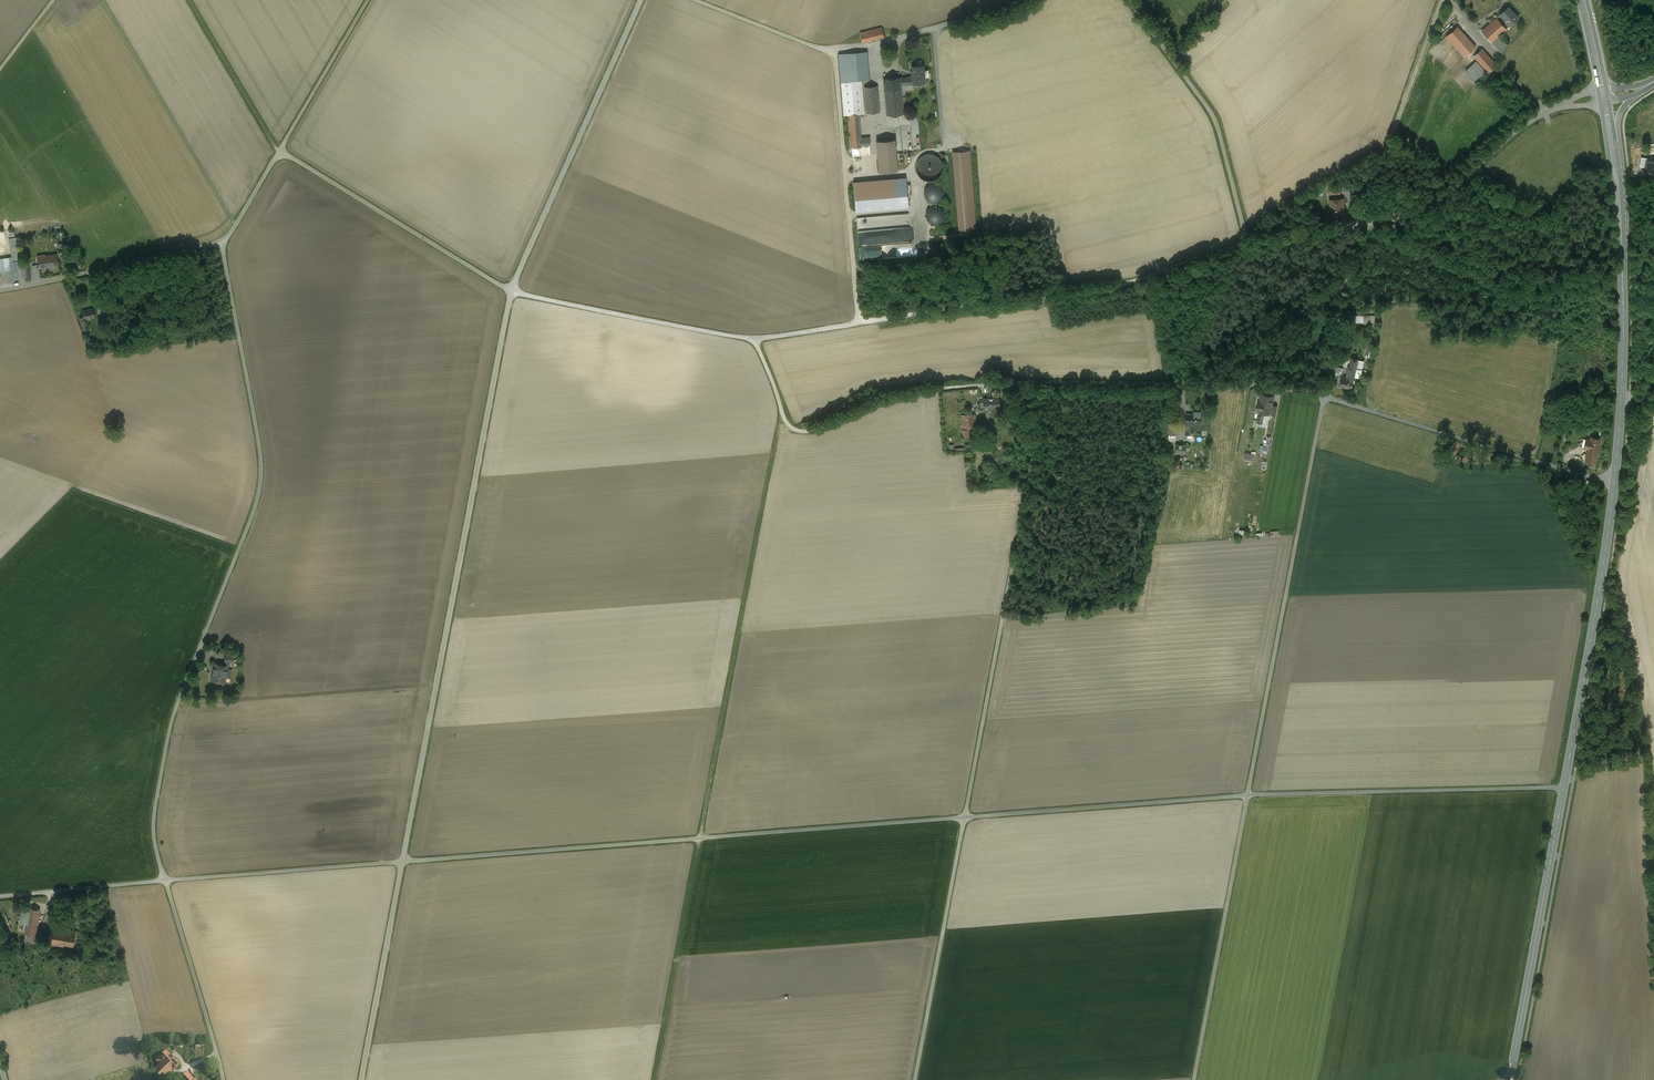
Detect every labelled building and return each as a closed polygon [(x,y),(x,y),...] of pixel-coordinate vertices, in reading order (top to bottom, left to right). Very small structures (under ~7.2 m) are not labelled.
[(1500,14),(1510,25),(1511,25),(1514,22),(1518,18),(1508,7),(1500,14)] [(1496,18),(1497,18),(1506,29),(1510,25),(1500,14),(1496,18)] [(1496,18),(1482,31),(1492,42),(1499,35),(1506,29),(1497,18),(1496,18)] [(882,27),(860,33),(862,43),(884,37),(882,27)] [(1475,47),(1457,27),(1446,36),(1465,57),(1475,47)] [(1508,45),(1499,35),(1492,42),(1501,52),(1508,45)] [(1495,65),(1481,49),(1473,56),(1487,72),(1495,65)] [(845,114),(848,114),(859,113),(865,112),(862,78),(869,78),(866,51),(839,53),(845,114)] [(1488,73),(1476,61),(1469,67),(1465,70),(1477,83),(1488,73)] [(912,77),(901,78),(902,85),(925,82),(923,65),(912,66),(912,71),(913,77),(912,77)] [(901,77),(885,78),(888,114),(904,113),(902,85),(901,78),(901,77)] [(879,85),(866,86),(868,112),(881,111),(879,85)] [(859,113),(848,114),(851,148),(853,147),(870,146),(871,146),(870,136),(862,137),(859,113)] [(899,152),(913,151),(911,126),(901,127),(901,129),(895,130),(895,138),(898,138),(899,152)] [(895,139),(877,140),(879,172),(897,171),(895,139)] [(870,146),(853,147),(853,155),(871,154),(870,146)] [(970,150),(952,152),(959,230),(976,229),(970,150)] [(919,155),(920,176),(930,176),(930,179),(941,179),(940,154),(919,155)] [(1642,157),(1640,166),(1645,167),(1644,171),(1653,173),(1653,162),(1647,160),(1647,159),(1642,157)] [(906,182),(853,187),(855,211),(908,206),(906,182)] [(928,182),(923,196),(938,201),(943,187),(928,182)] [(1339,186),(1329,187),(1329,194),(1340,193),(1339,186)] [(1343,198),(1330,200),(1331,215),(1344,214),(1343,198)] [(879,242),(912,240),(911,226),(879,228),(879,238),(879,242)] [(12,257),(8,257),(9,262),(19,260),(18,251),(15,237),(9,238),(12,257)] [(45,255),(37,256),(39,268),(45,267),(45,266),(58,264),(56,254),(45,256),(45,255)] [(0,259),(0,272),(6,271),(10,270),(12,280),(19,279),(18,277),(21,277),(19,260),(9,262),(8,257),(0,259)] [(104,305),(97,307),(100,319),(103,318),(103,319),(104,319),(104,318),(109,316),(104,305)] [(83,317),(79,318),(82,325),(86,323),(85,319),(94,316),(92,308),(82,311),(83,317)] [(1348,377),(1353,378),(1355,372),(1361,373),(1364,361),(1352,358),(1350,367),(1349,367),(1348,374),(1348,375),(1348,377)] [(1353,378),(1348,377),(1341,376),(1340,386),(1345,387),(1352,388),(1354,379),(1353,378)] [(1272,411),(1274,405),(1272,405),(1274,396),(1262,394),(1260,405),(1258,405),(1256,411),(1259,412),(1259,411),(1264,412),(1265,410),(1272,411)] [(983,399),(984,408),(984,409),(992,408),(992,415),(1000,414),(999,411),(1000,410),(998,397),(983,399)] [(1186,413),(1186,433),(1187,433),(1187,435),(1194,435),(1194,423),(1201,423),(1201,411),(1196,411),(1196,413),(1186,413)] [(976,426),(975,414),(962,415),(963,428),(976,426)] [(1588,451),(1593,452),(1597,453),(1600,439),(1591,437),(1590,440),(1586,439),(1584,448),(1589,448),(1588,451)] [(1263,445),(1261,444),(1259,452),(1267,453),(1269,442),(1264,442),(1263,445)] [(1186,445),(1176,444),(1175,453),(1186,453),(1186,445)] [(1252,462),(1254,453),(1246,451),(1244,460),(1252,462)] [(1597,453),(1593,452),(1592,455),(1588,454),(1586,464),(1589,465),(1590,461),(1595,462),(1597,453)] [(225,661),(229,662),(232,662),(233,654),(226,653),(224,661),(225,661)] [(229,662),(225,661),(225,665),(214,663),(212,680),(225,682),(227,666),(229,666),(229,662)] [(39,909),(22,906),(19,923),(27,924),(24,941),(34,943),(39,909)] [(75,931),(53,927),(51,942),(73,946),(75,931)] [(166,1052),(156,1061),(160,1065),(152,1073),(159,1079),(163,1079),(170,1073),(171,1073),(179,1065),(166,1052)]
